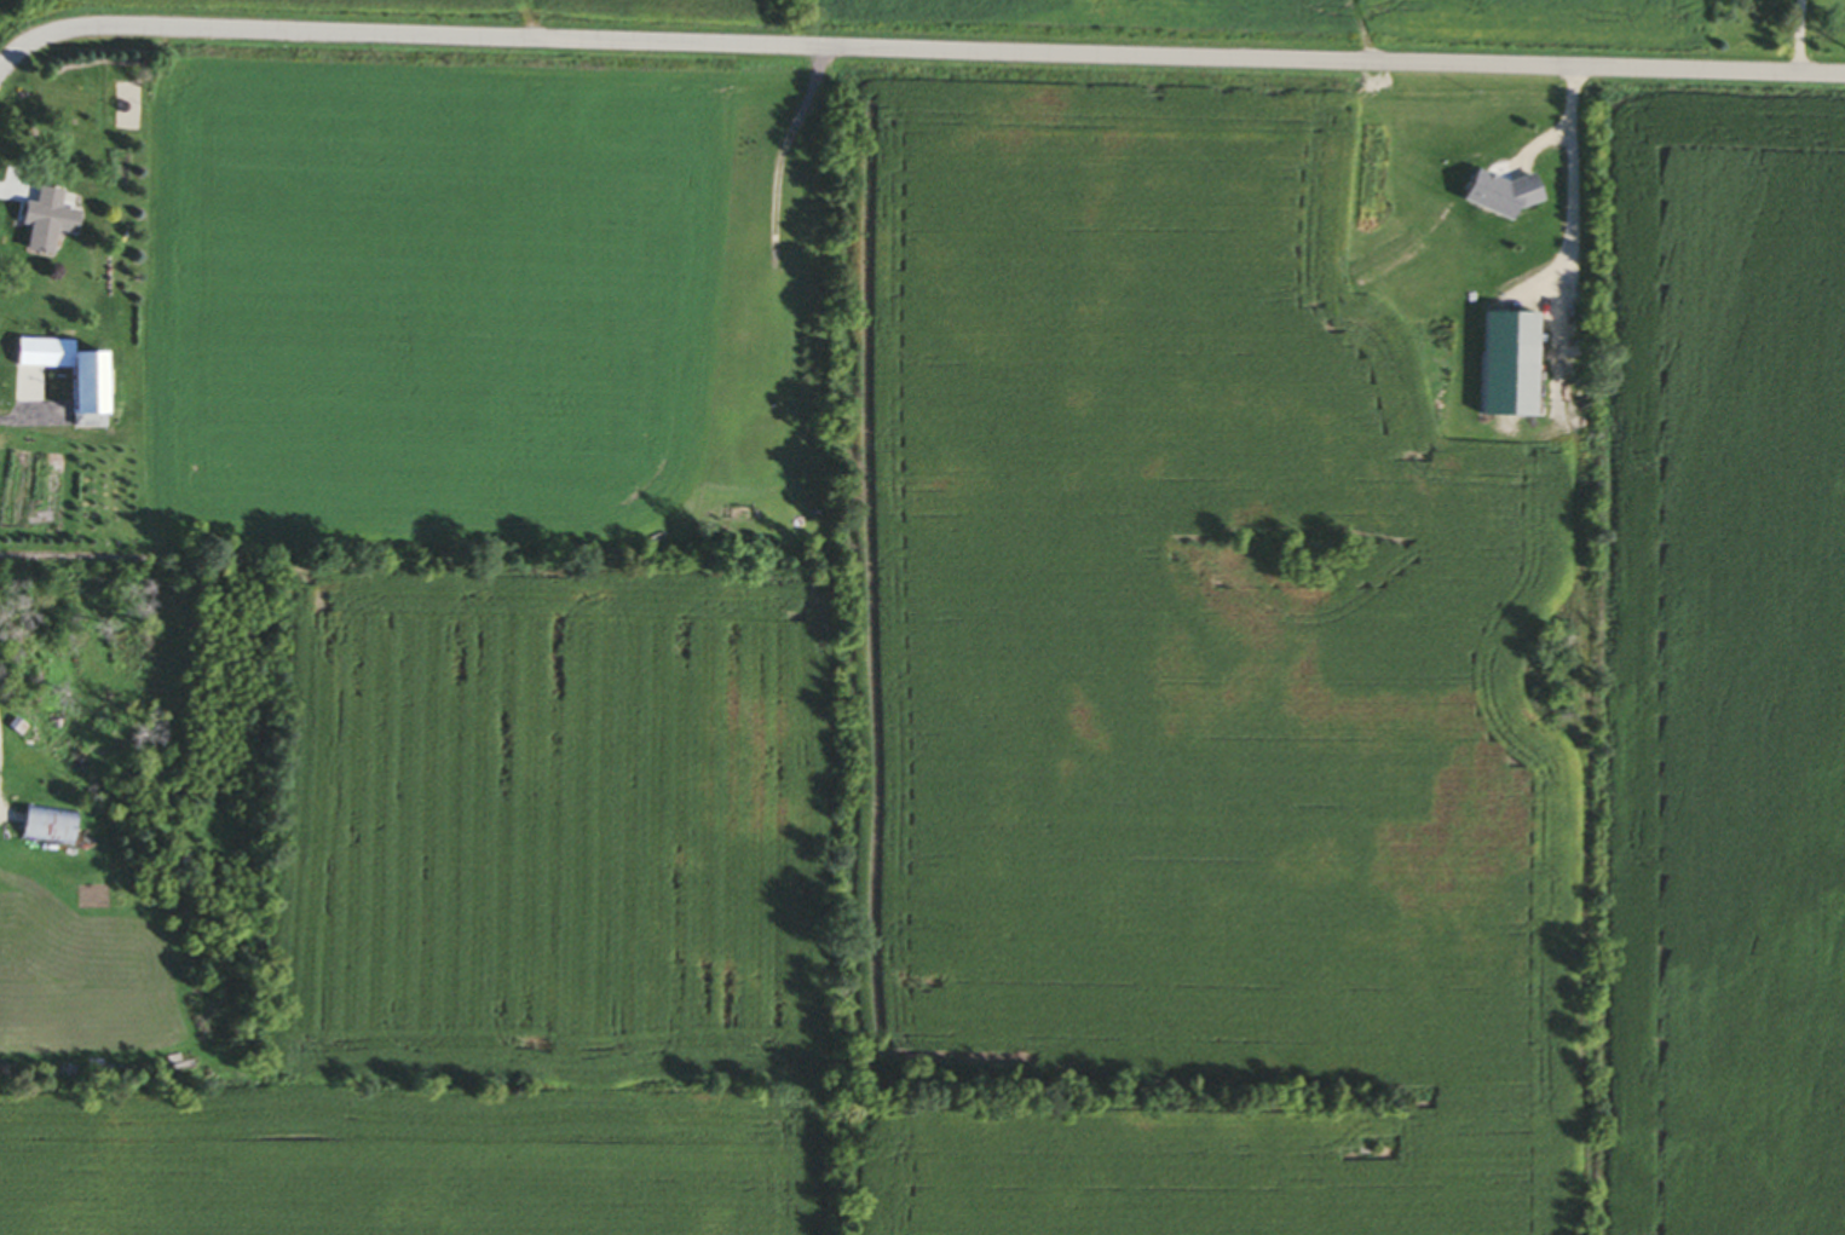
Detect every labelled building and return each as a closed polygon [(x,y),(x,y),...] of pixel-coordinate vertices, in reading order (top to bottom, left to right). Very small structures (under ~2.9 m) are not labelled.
[(32,250),(59,254),(67,191),(41,187),(32,250)] [(78,339),(22,339),(22,367),(78,367),(78,339)] [(117,414),(115,351),(81,352),(83,427),(107,426),(107,415),(117,414)] [(31,805),(24,836),(78,847),(84,816),(31,805)]
